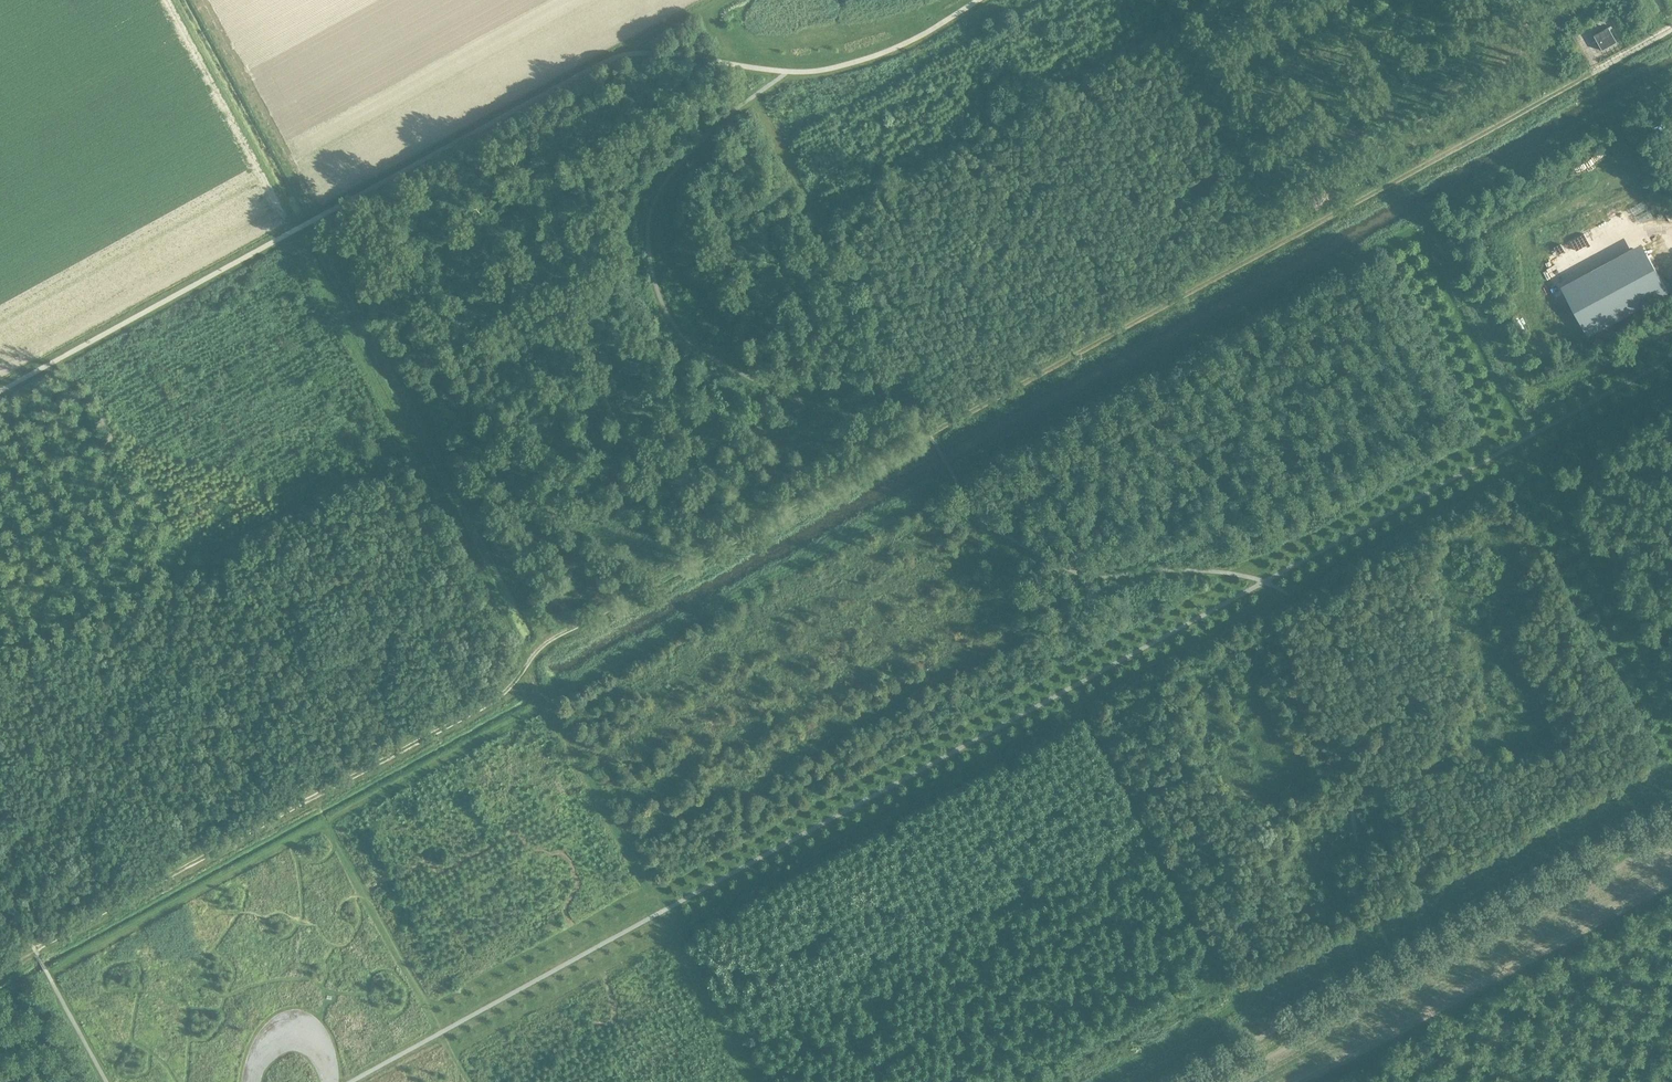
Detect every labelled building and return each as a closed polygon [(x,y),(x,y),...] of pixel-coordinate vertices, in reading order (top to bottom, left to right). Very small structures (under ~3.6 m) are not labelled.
[(1615,42),(1607,27),(1592,35),(1601,50),(1615,42)] [(1548,261),(1556,258),(1553,250),(1561,247),(1557,235),(1541,241),(1548,261)] [(1632,261),(1646,253),(1643,248),(1562,292),(1586,336),(1654,300),(1632,261)] [(1646,253),(1632,261),(1654,300),(1668,292),(1646,253)]
